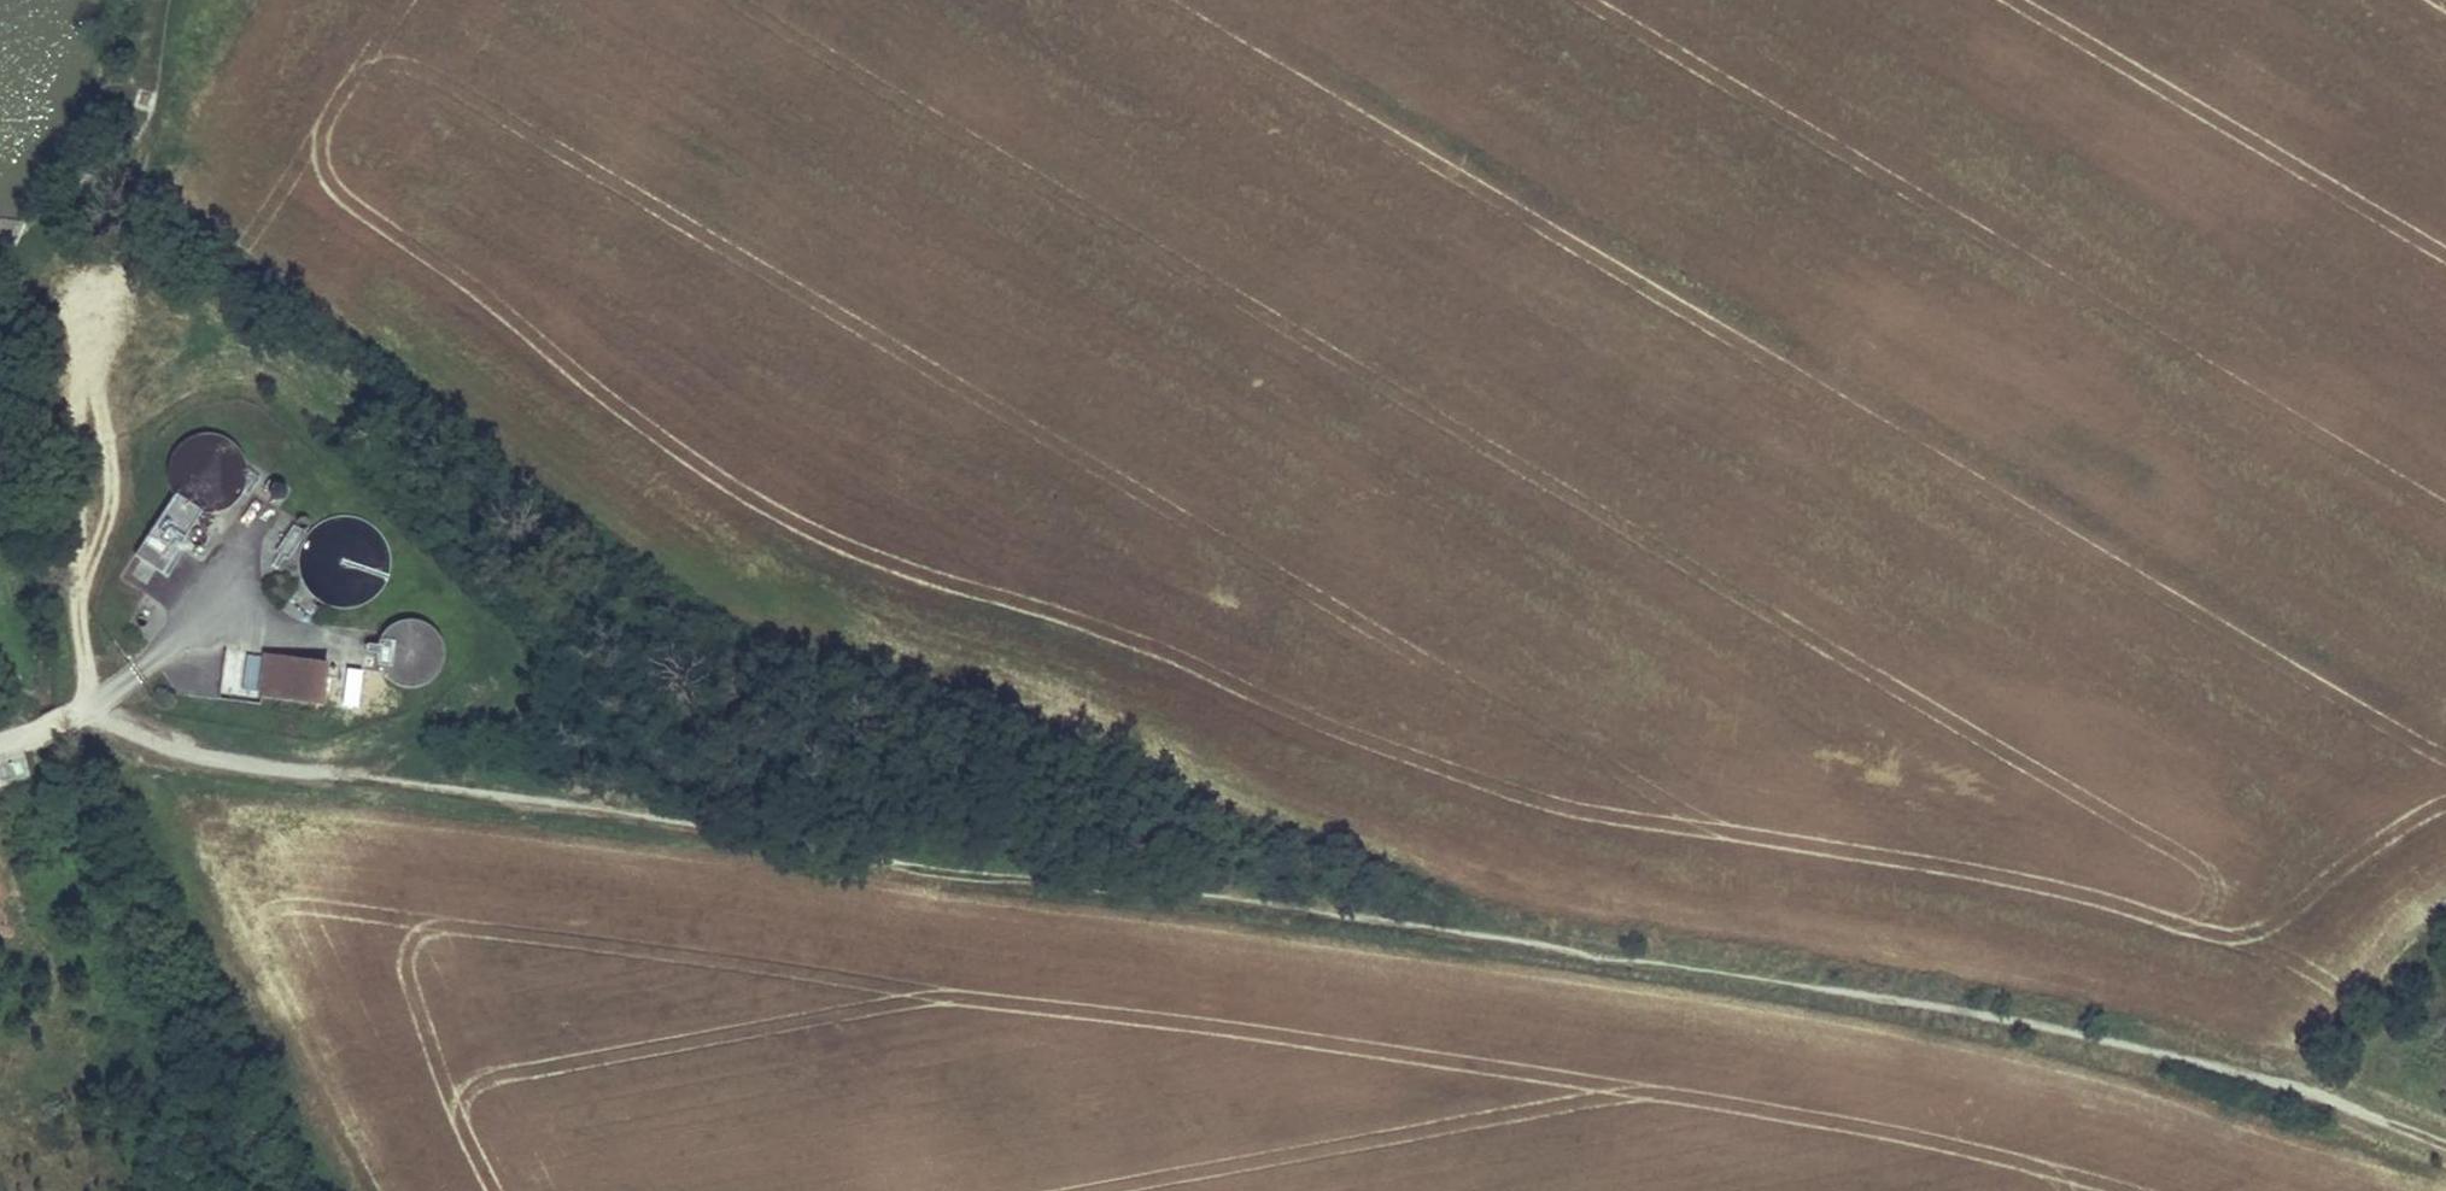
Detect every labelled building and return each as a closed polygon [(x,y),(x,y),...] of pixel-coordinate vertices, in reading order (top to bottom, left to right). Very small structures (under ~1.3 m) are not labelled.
[(200,513),(215,513),(230,507),(241,496),(248,481),(248,466),(242,451),(231,440),(215,433),(199,434),(184,440),(173,453),(168,468),(169,483),(175,495),(135,554),(162,571),(200,513)] [(326,605),(343,608),(360,606),(374,597),(385,583),(390,567),(388,550),(380,535),(365,522),(346,517),(327,520),(311,531),(301,546),(298,563),(301,580),(311,595),(326,605)] [(384,676),(394,684),(406,688),(419,687),(431,681),(440,671),(444,659),(443,646),(437,633),(426,623),(412,619),(398,622),(386,628),(379,639),(375,652),(377,665),(384,676)] [(254,694),(255,651),(227,650),(226,693),(254,694)] [(328,663),(267,655),(261,695),(323,703),(328,663)] [(16,764),(0,767),(0,782),(20,776),(16,764)]
